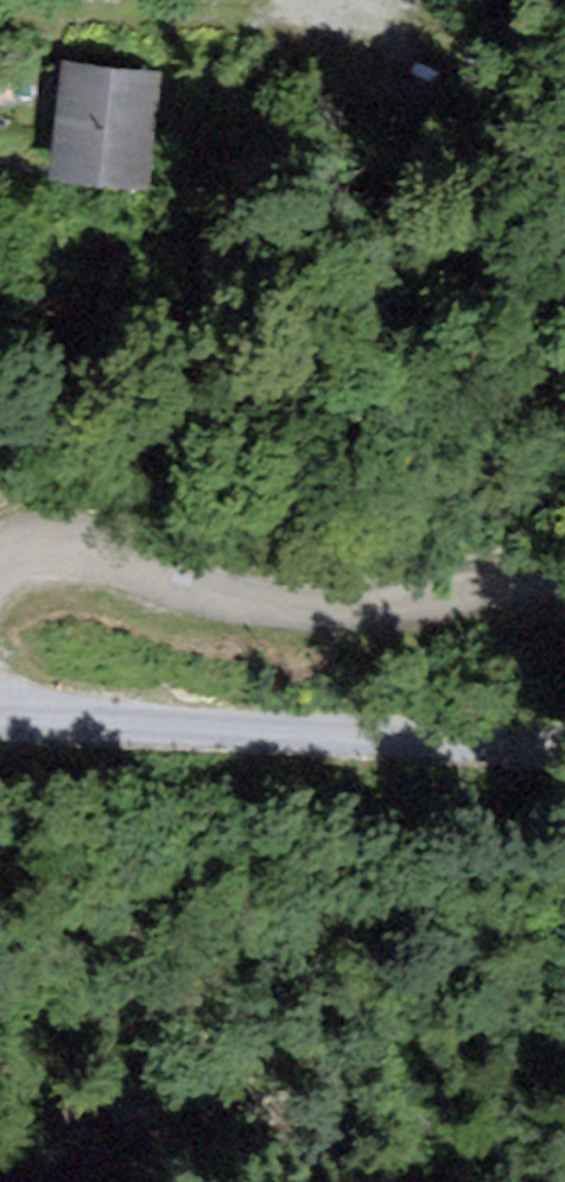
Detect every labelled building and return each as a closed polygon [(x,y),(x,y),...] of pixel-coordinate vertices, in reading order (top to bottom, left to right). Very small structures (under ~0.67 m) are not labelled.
[(66,154),(137,163),(146,80),(76,72),(66,154)] [(63,178),(134,186),(137,163),(66,154),(63,178)]
